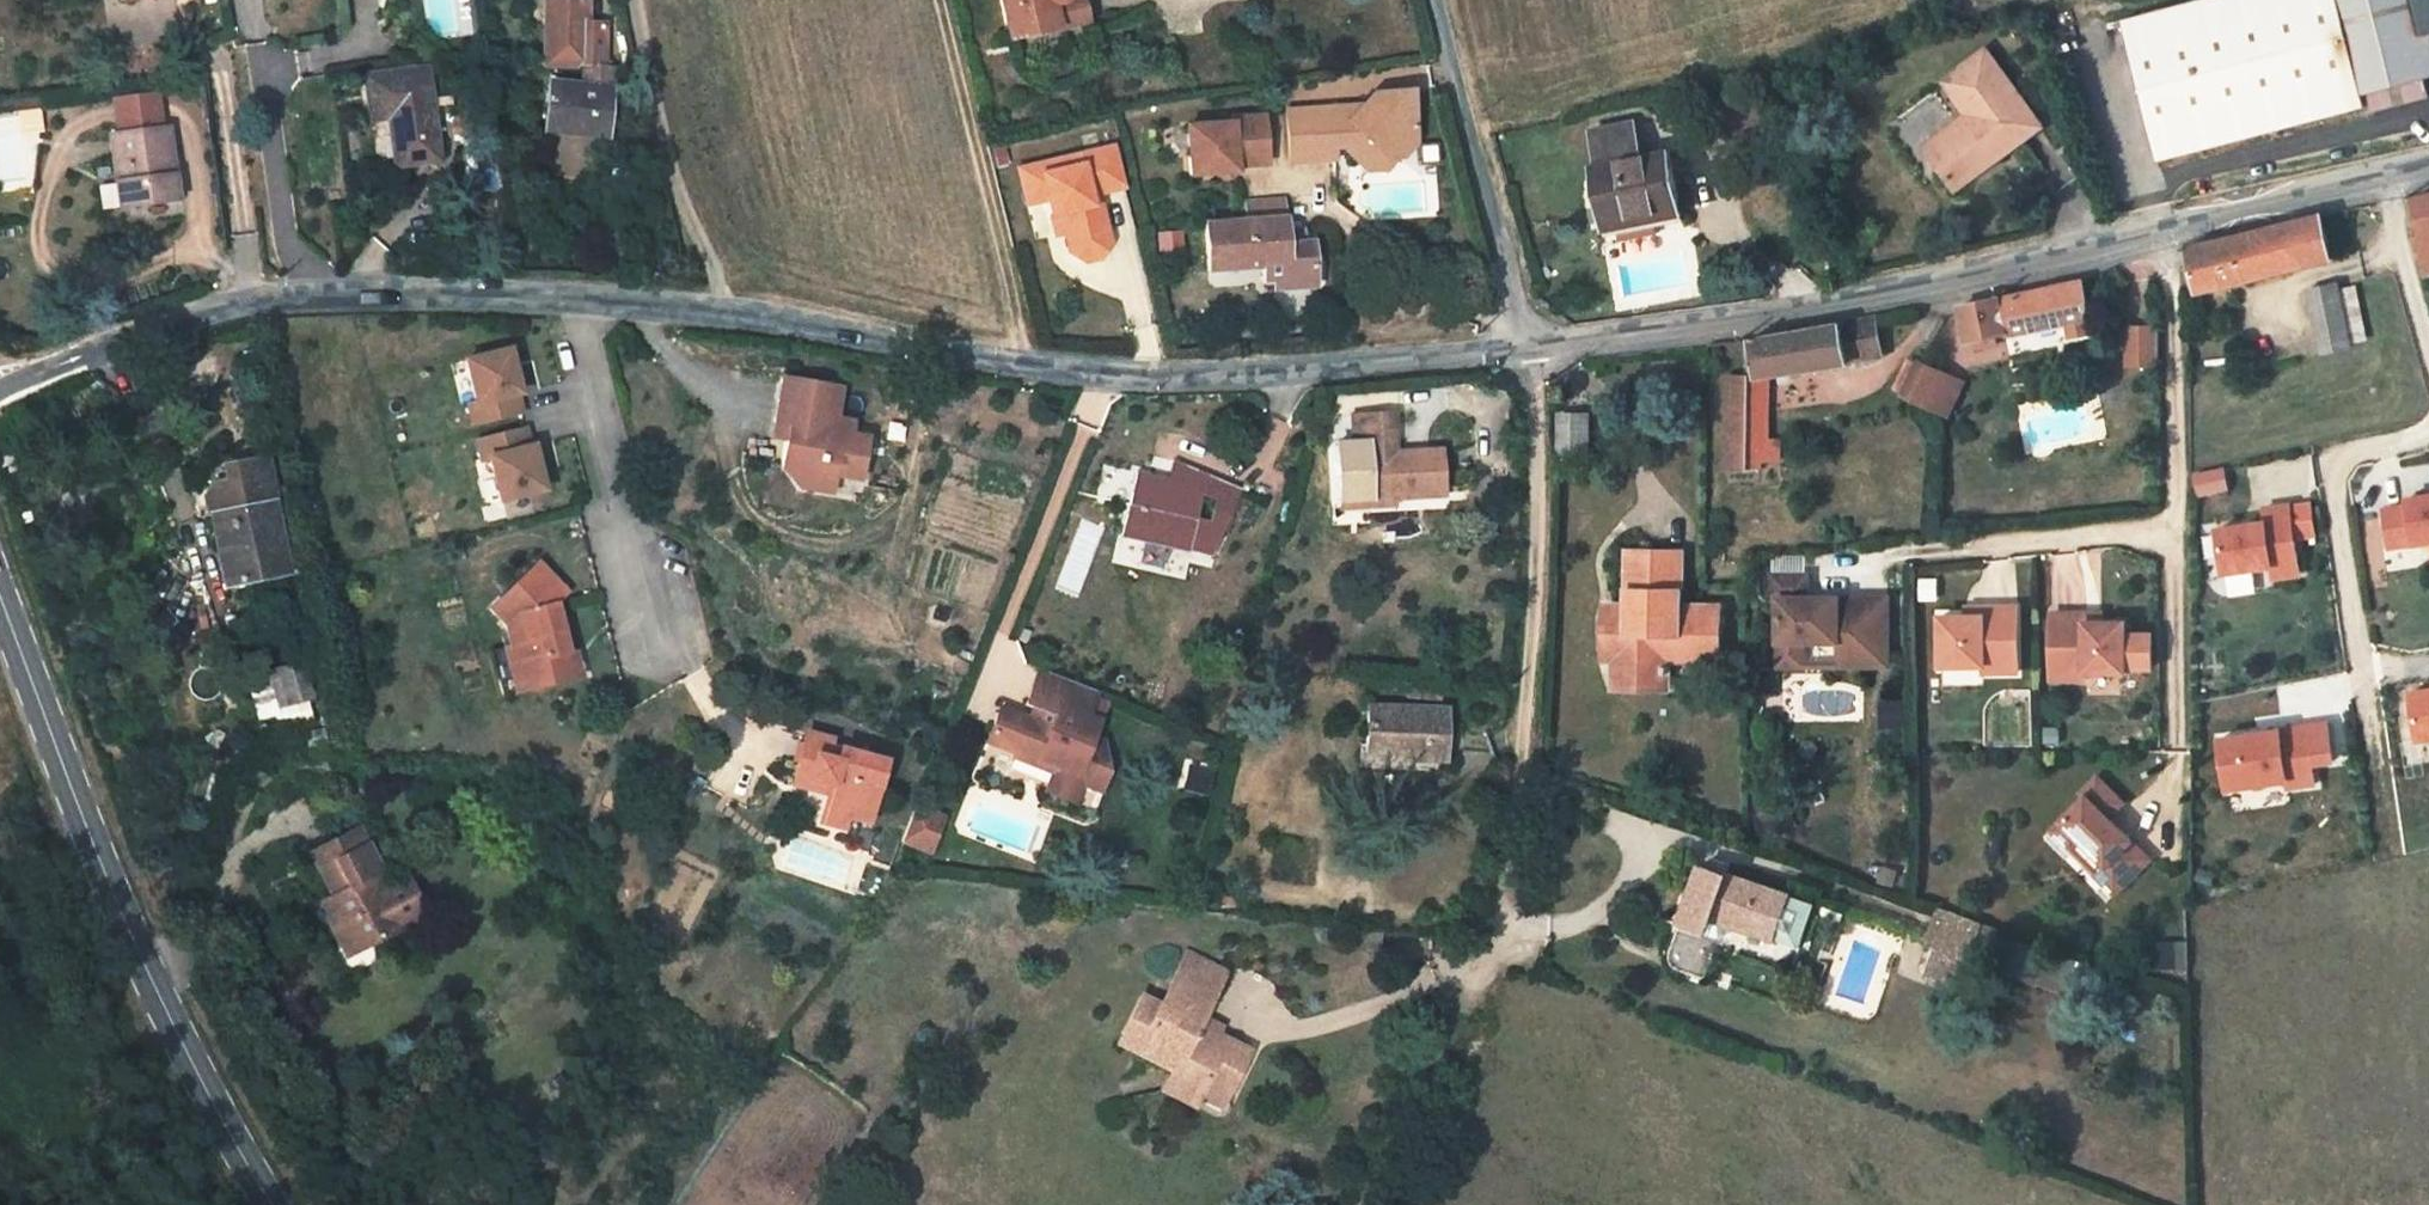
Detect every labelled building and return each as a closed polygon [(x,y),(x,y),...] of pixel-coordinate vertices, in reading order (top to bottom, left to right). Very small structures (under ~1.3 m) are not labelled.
[(611,88),(613,66),(607,66),(608,26),(591,24),(593,0),(589,0),(552,0),(546,62),(577,64),(585,66),(583,86),(550,83),(547,132),(609,135),(611,88)] [(1006,37),(1085,22),(1080,0),(999,0),(1006,37)] [(2125,15),(2160,157),(2375,103),(2377,112),(2428,99),(2428,48),(2424,49),(2419,28),(2428,25),(2428,0),(2185,0),(2125,15)] [(2008,147),(2038,124),(1986,51),(1946,79),(1969,112),(1946,129),(1953,138),(1932,155),(1958,190),(2002,158),(2000,154),(2008,147)] [(366,75),(371,119),(389,118),(396,165),(438,159),(426,69),(366,75)] [(1287,106),(1289,157),(1333,156),(1333,134),(1345,134),(1345,148),(1356,158),(1401,157),(1415,141),(1413,91),(1375,92),(1353,113),(1345,104),(1287,106)] [(1186,127),(1189,176),(1234,173),(1234,167),(1265,166),(1263,118),(1230,120),(1231,124),(1186,127)] [(171,121),(114,128),(121,200),(179,193),(171,121)] [(1633,122),(1590,130),(1607,227),(1624,224),(1623,219),(1677,210),(1667,152),(1639,157),(1633,122)] [(1953,138),(1946,129),(1925,145),(1932,155),(1953,138)] [(1111,145),(1020,165),(1028,201),(1048,196),(1052,213),(1065,210),(1069,227),(1065,228),(1070,249),(1084,258),(1094,256),(1103,242),(1094,201),(1086,203),(1084,193),(1120,185),(1114,160),(1111,145)] [(1388,168),(1401,157),(1356,158),(1367,168),(1388,168)] [(1262,263),(1264,279),(1273,279),(1273,287),(1313,285),(1312,261),(1302,261),(1286,263),(1285,250),(1283,199),(1251,199),(1251,217),(1205,219),(1208,265),(1262,263)] [(2407,206),(2419,242),(2415,244),(2428,275),(2428,200),(2407,206)] [(1056,230),(1065,228),(1069,227),(1065,210),(1052,213),(1056,230)] [(2323,211),(2186,245),(2198,295),(2336,261),(2323,211)] [(1302,249),(1285,250),(1286,263),(1302,261),(1302,249)] [(1247,277),(1273,287),(1273,279),(1264,279),(1247,277)] [(2321,358),(2350,353),(2337,287),(2309,294),(2321,358)] [(2087,327),(2078,294),(1957,321),(1964,353),(2087,327)] [(1816,332),(1740,346),(1744,362),(1740,363),(1741,384),(1759,381),(1842,362),(1840,356),(1872,348),(1869,322),(1816,332)] [(2153,325),(2124,326),(2124,366),(2153,365),(2153,325)] [(528,397),(517,353),(473,364),(483,406),(476,408),(481,428),(529,416),(525,398),(528,397)] [(1916,368),(1907,363),(1891,396),(1899,400),(1916,368)] [(1932,375),(1916,368),(1899,400),(1918,408),(1941,419),(1957,387),(1932,375)] [(841,387),(783,377),(770,438),(785,441),(779,469),(799,487),(830,492),(833,475),(857,479),(865,437),(848,434),(850,420),(835,418),(841,387)] [(1759,381),(1741,384),(1741,415),(1759,416),(1759,381)] [(1741,384),(1719,383),(1719,474),(1742,473),(1741,415),(1741,384)] [(1549,384),(1548,401),(1564,400),(1564,385),(1549,384)] [(1759,416),(1741,415),(1742,473),(1753,473),(1754,464),(1760,465),(1765,463),(1768,461),(1771,456),(1770,451),(1767,447),(1763,445),(1759,444),(1759,416)] [(1590,455),(1589,417),(1559,418),(1559,455),(1590,455)] [(1448,494),(1445,456),(1399,458),(1397,419),(1357,421),(1358,448),(1340,450),(1343,506),(1377,506),(1377,497),(1448,494)] [(551,493),(540,450),(536,451),(532,432),(484,444),(489,463),(497,462),(507,504),(551,493)] [(289,563),(277,495),(280,494),(271,447),(236,454),(239,470),(216,475),(210,486),(213,507),(217,506),(230,575),(289,563)] [(2227,491),(2222,469),(2193,474),(2198,496),(2227,491)] [(1207,481),(1175,471),(1172,485),(1136,479),(1125,538),(1187,553),(1211,558),(1242,494),(1207,481)] [(2401,506),(2381,509),(2387,550),(2428,544),(2428,497),(2401,501),(2401,506)] [(2260,508),(2262,522),(2213,530),(2220,577),(2269,569),(2271,582),(2299,578),(2293,541),(2314,538),(2309,501),(2260,508)] [(1627,554),(1625,602),(1632,602),(1633,613),(1603,613),(1603,658),(1612,658),(1612,685),(1664,685),(1665,658),(1665,631),(1688,631),(1688,647),(1717,646),(1717,601),(1681,601),(1681,554),(1627,554)] [(572,598),(544,566),(494,611),(513,632),(518,651),(497,656),(507,702),(578,686),(573,660),(560,608),(572,598)] [(1804,576),(1770,576),(1770,600),(1776,600),(1777,658),(1802,658),(1802,643),(1819,642),(1819,632),(1835,631),(1836,642),(1874,642),(1874,598),(1817,599),(1811,604),(1805,604),(1805,599),(1804,576)] [(1885,598),(1874,598),(1874,642),(1836,642),(1836,667),(1886,666),(1885,598)] [(1603,602),(1603,613),(1633,613),(1632,602),(1625,602),(1603,602)] [(1963,620),(1937,620),(1938,669),(1980,669),(1980,676),(2015,676),(2014,610),(1979,611),(1979,619),(1963,620)] [(1979,611),(1962,611),(1963,620),(1979,619),(1979,611)] [(2082,617),(2047,617),(2049,683),(2083,683),(2083,675),(2122,675),(2122,673),(2122,634),(2122,625),(2098,626),(2082,626),(2082,617)] [(2098,617),(2082,617),(2082,626),(2098,626),(2098,617)] [(1717,657),(1717,646),(1688,647),(1688,631),(1665,631),(1665,658),(1717,657)] [(1819,632),(1819,642),(1836,642),(1835,631),(1819,632)] [(2122,634),(2122,673),(2148,672),(2148,634),(2122,634)] [(315,691),(304,655),(280,661),(291,697),(315,691)] [(1802,658),(1777,658),(1777,667),(1802,667),(1802,658)] [(579,659),(573,660),(578,686),(585,684),(579,659)] [(1092,723),(1103,698),(1045,675),(1031,710),(1039,713),(1046,716),(1042,728),(1035,725),(1005,713),(992,746),(1014,756),(1013,760),(1053,777),(1063,772),(1074,777),(1071,784),(1079,787),(1098,796),(1106,777),(1108,748),(1098,743),(1104,728),(1092,723)] [(2428,742),(2428,691),(2407,694),(2415,744),(2428,742)] [(2216,740),(2224,792),(2285,783),(2286,790),(2313,786),(2310,766),(2332,763),(2326,723),(2216,740)] [(877,818),(893,759),(840,746),(841,738),(815,732),(805,763),(824,768),(829,782),(837,785),(831,807),(856,813),(877,818)] [(1439,789),(1441,740),(1361,734),(1360,777),(1410,781),(1410,788),(1439,789)] [(1063,772),(1053,777),(1071,784),(1074,777),(1063,772)] [(1212,777),(1190,772),(1184,794),(1207,799),(1212,777)] [(1053,777),(1045,795),(1072,805),(1079,787),(1071,784),(1053,777)] [(2120,804),(2094,778),(2078,794),(2083,798),(2049,832),(2069,851),(2079,841),(2092,853),(2097,849),(2110,861),(2105,866),(2123,885),(2148,859),(2114,827),(2106,828),(2101,823),(2106,819),(2120,804)] [(387,845),(366,800),(318,824),(339,869),(345,879),(336,884),(357,928),(409,899),(383,848),(387,845)] [(853,825),(856,813),(831,807),(829,819),(853,825)] [(948,821),(921,810),(911,837),(930,845),(926,854),(934,858),(948,821)] [(2114,827),(2106,819),(2101,823),(2106,828),(2114,827)] [(930,845),(911,837),(907,846),(926,854),(930,845)] [(2092,853),(2105,866),(2110,861),(2097,849),(2092,853)] [(2123,885),(2105,866),(2095,876),(2113,895),(2123,885)] [(331,873),(336,884),(345,879),(339,869),(331,873)] [(1718,876),(1692,869),(1675,922),(1665,953),(1664,958),(1664,962),(1666,967),(1669,969),(1673,971),(1700,979),(1713,936),(1701,932),(1705,920),(1767,940),(1767,939),(1794,948),(1808,904),(1782,895),(1782,893),(1720,873),(1718,876)] [(1981,933),(1933,916),(1921,953),(1933,957),(1923,987),(1953,997),(1959,980),(1965,982),(1969,969),(1981,933)] [(2079,966),(1981,933),(1969,969),(2068,998),(2079,966)] [(1199,1038),(1225,997),(1190,975),(1158,1025),(1137,1011),(1109,1054),(1160,1088),(1148,1107),(1176,1126),(1182,1117),(1194,1102),(1214,1115),(1240,1077),(1213,1060),(1188,1044),(1194,1035),(1199,1038)] [(1188,1044),(1213,1060),(1218,1051),(1200,1038),(1199,1038),(1194,1035),(1188,1044)] [(1194,1102),(1182,1117),(1203,1131),(1214,1115),(1194,1102)]
